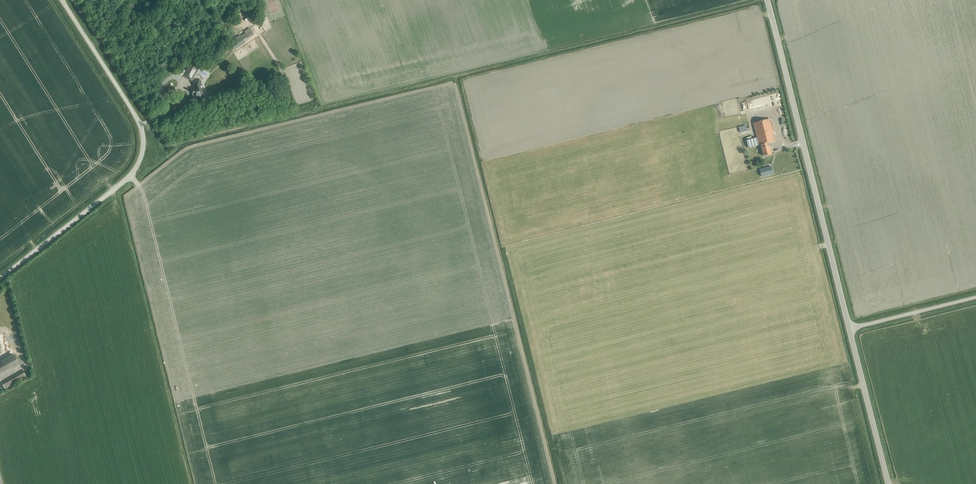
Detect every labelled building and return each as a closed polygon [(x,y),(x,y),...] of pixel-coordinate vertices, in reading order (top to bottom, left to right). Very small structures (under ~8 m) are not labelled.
[(252,22),(252,23),(257,20),(255,17),(252,13),(248,16),(252,22)] [(246,44),(244,41),(254,34),(249,27),(249,28),(244,31),(246,33),(241,37),(240,35),(239,34),(227,43),(228,44),(234,53),(246,44)] [(184,76),(191,80),(199,67),(191,62),(184,76)] [(198,101),(205,98),(200,87),(202,86),(199,80),(192,83),(194,87),(190,89),(194,98),(196,97),(198,101)] [(748,104),(750,110),(766,105),(765,100),(748,104)] [(769,146),(767,147),(766,144),(775,141),(770,119),(754,123),(757,137),(747,140),(749,147),(759,145),(761,145),(764,156),(771,154),(769,146)] [(771,167),(759,170),(761,176),(773,173),(771,167)] [(21,369),(12,354),(0,361),(0,382),(21,369)] [(1,385),(3,389),(25,377),(22,372),(1,385)]
